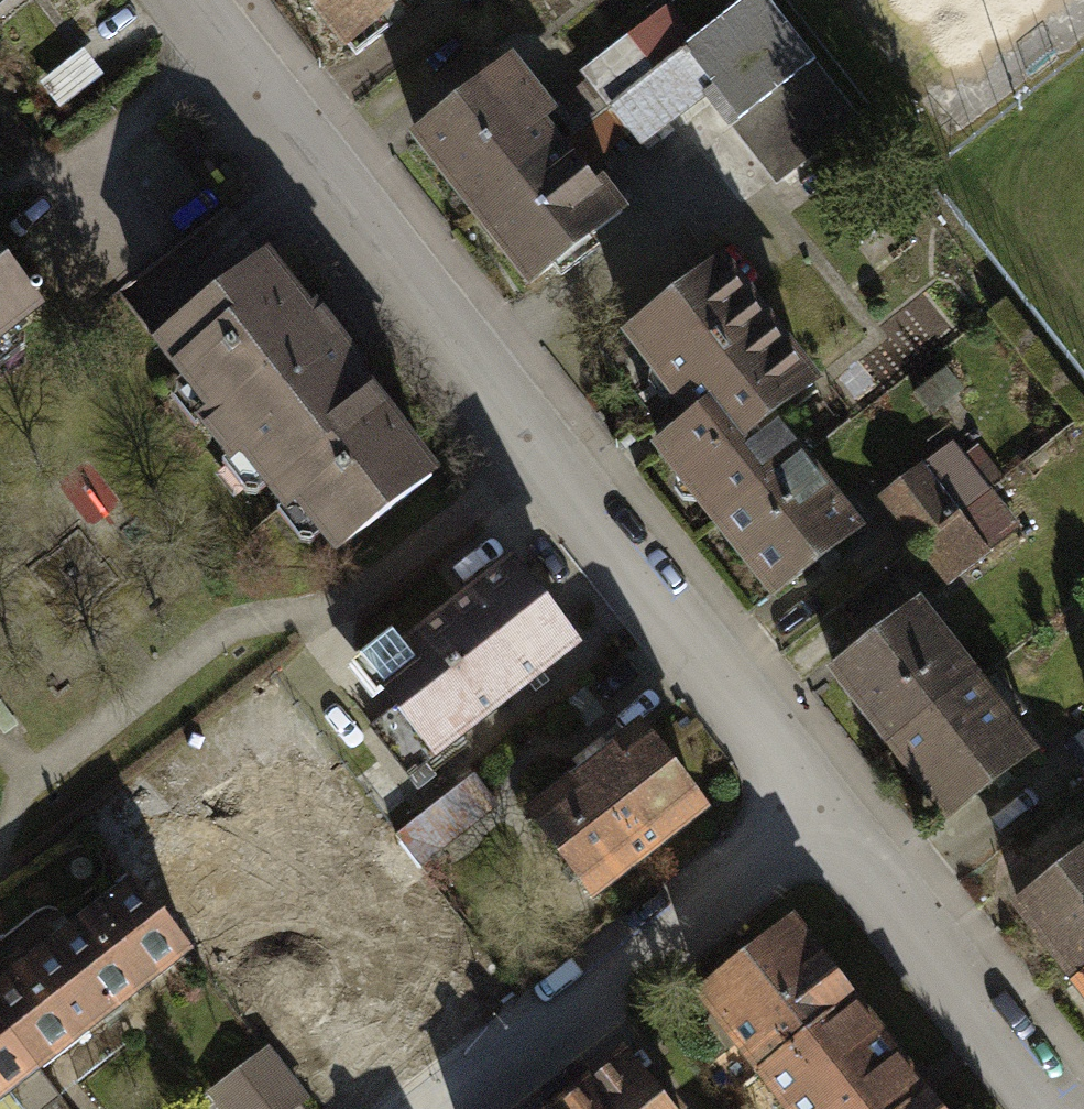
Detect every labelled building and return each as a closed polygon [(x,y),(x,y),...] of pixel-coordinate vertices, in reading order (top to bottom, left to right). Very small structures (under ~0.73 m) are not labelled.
[(355,49),(416,1),(416,0),(317,0),(355,49)] [(579,72),(594,90),(562,115),(582,141),(613,116),(709,44),(675,0),(674,0),(579,72)] [(613,116),(648,161),(713,112),(781,201),(872,131),(772,0),(766,0),(709,44),(613,116)] [(112,84),(90,55),(44,90),(66,119),(112,84)] [(425,142),(482,216),(582,141),(562,115),(524,66),(425,142)] [(582,141),(482,216),(539,291),(569,268),(577,278),(617,247),(610,237),(639,215),(582,141)] [(622,337),(689,420),(657,445),(722,523),(810,451),(785,421),(835,381),(728,251),(622,337)] [(38,311),(0,261),(0,340),(38,311)] [(300,498),(338,546),(433,473),(355,372),(362,367),(321,314),(315,319),(271,263),(163,346),(213,410),(202,418),(233,458),(245,449),(289,506),(300,498)] [(945,367),(913,391),(932,416),(963,392),(945,367)] [(882,494),(920,543),(990,488),(1004,477),(978,443),(964,454),(952,440),(882,494)] [(866,519),(810,451),(722,523),(777,591),(866,519)] [(1018,524),(990,488),(920,543),(955,587),(997,555),(990,546),(1018,524)] [(440,757),(450,770),(608,649),(540,560),(430,645),(419,630),(370,667),(405,713),(379,733),(414,777),(440,757)] [(832,670),(892,745),(985,672),(925,597),(832,670)] [(985,672),(892,745),(951,820),(1044,747),(985,672)] [(534,822),(596,899),(719,801),(659,727),(634,746),(621,730),(575,766),(587,781),(534,822)] [(477,770),(395,834),(428,876),(452,857),(444,847),(502,802),(477,770)] [(1083,980),(1083,871),(1031,913),(1083,980)] [(194,947),(142,881),(0,986),(0,1017),(40,1068),(194,947)] [(798,913),(698,991),(764,1075),(864,997),(798,913)] [(764,1075),(779,1094),(760,1108),(893,1108),(929,1081),(864,997),(764,1075)] [(40,1068),(0,1017),(0,1108),(48,1108),(63,1097),(40,1068)] [(221,1108),(293,1108),(308,1097),(269,1046),(209,1092),(221,1108)] [(643,1063),(580,1108),(677,1108),(643,1063)] [(893,1108),(951,1108),(929,1081),(893,1108)]
